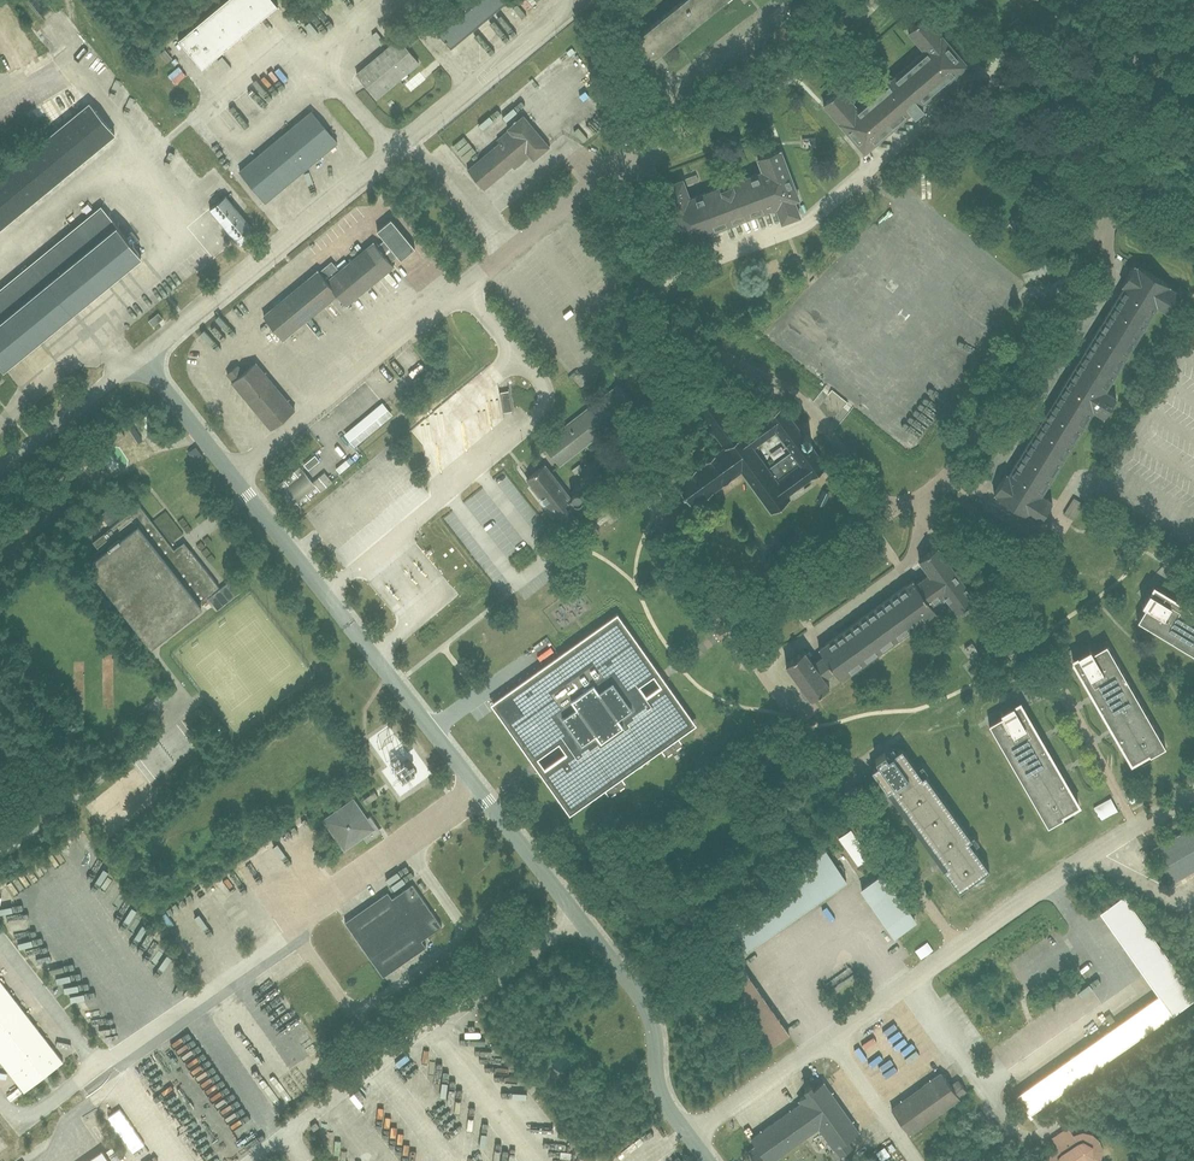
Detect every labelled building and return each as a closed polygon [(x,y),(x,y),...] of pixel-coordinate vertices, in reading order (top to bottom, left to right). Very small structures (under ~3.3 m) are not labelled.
[(278,4),(275,0),(224,0),(178,38),(202,67),(278,4)] [(425,16),(451,47),(452,46),(451,46),(507,0),(445,0),(426,15),(425,16)] [(645,65),(724,0),(682,0),(628,44),(645,65)] [(1182,5),(1193,30),(1193,0),(1192,0),(1182,5)] [(823,103),(864,151),(911,111),(915,115),(923,108),(919,104),(966,64),(925,16),(908,31),(925,50),(857,108),(840,88),(823,103)] [(1022,23),(1018,17),(1009,25),(1013,30),(1022,23)] [(419,39),(410,28),(401,36),(410,47),(419,39)] [(357,73),(377,96),(419,61),(399,37),(357,73)] [(115,133),(89,102),(0,176),(0,228),(115,133)] [(239,170),(266,201),(266,200),(336,141),(336,142),(337,141),(311,110),(239,170)] [(467,169),(484,188),(512,165),(514,168),(530,154),(533,159),(549,146),(523,114),(507,128),(508,129),(497,139),(499,142),(467,169)] [(816,146),(816,137),(802,137),(803,146),(816,146)] [(682,178),(663,186),(670,205),(667,206),(682,246),(704,237),(703,233),(707,231),(716,228),(726,224),(734,221),(744,217),(753,214),(763,210),(771,207),(776,206),(783,223),(800,217),(793,199),(798,197),(780,147),(757,156),(763,170),(758,172),(750,175),(739,179),(731,182),(721,186),(713,189),(702,193),(694,195),(690,197),(682,178)] [(252,225),(226,194),(209,208),(235,239),(252,225)] [(101,206),(0,289),(0,362),(4,367),(16,357),(17,358),(18,357),(17,356),(27,348),(28,349),(29,348),(28,347),(38,339),(39,340),(40,339),(39,338),(50,330),(51,330),(50,329),(61,321),(62,321),(62,320),(72,311),(73,312),(74,311),(73,310),(83,302),(84,303),(85,302),(84,301),(95,293),(95,294),(96,293),(96,292),(106,283),(107,284),(108,283),(107,283),(117,274),(118,275),(119,274),(118,273),(129,265),(129,266),(130,265),(129,264),(141,254),(101,206)] [(393,265),(390,261),(397,255),(401,259),(415,247),(391,218),(377,230),(385,240),(378,246),(374,241),(339,270),(332,261),(319,271),(318,270),(263,315),(283,338),(337,294),(346,304),(393,265)] [(1029,513),(1040,520),(1052,501),(1041,494),(1093,409),(1104,416),(1116,396),(1105,389),(1157,305),(1168,312),(1180,292),(1168,285),(1169,284),(1137,264),(1136,265),(1133,264),(1121,283),(1124,285),(1009,474),(1006,472),(993,492),(996,494),(996,495),(1028,514),(1029,513)] [(163,318),(158,312),(148,320),(153,326),(163,318)] [(295,409),(255,361),(243,371),(237,364),(227,372),(233,380),(232,381),(271,429),(295,409)] [(543,442),(560,463),(636,404),(619,383),(543,442)] [(508,384),(509,390),(500,391),(500,388),(499,388),(501,402),(504,416),(504,412),(508,411),(512,410),(512,411),(513,411),(510,397),(508,384)] [(685,474),(678,480),(677,479),(676,480),(676,481),(675,481),(692,505),(693,504),(694,505),(696,504),(695,503),(702,498),(703,498),(704,498),(704,497),(713,490),(713,491),(715,490),(714,489),(722,484),(723,484),(722,483),(732,476),(732,477),(733,476),(733,475),(740,470),(741,471),(742,470),(772,511),(790,497),(788,494),(826,465),(809,442),(811,441),(811,437),(809,434),(805,433),(804,434),(782,404),(746,430),(716,389),(695,405),(724,445),(723,446),(716,452),(715,451),(714,452),(714,453),(705,460),(705,459),(704,460),(697,466),(696,465),(695,466),(695,467),(686,473),(686,472),(685,473),(685,474)] [(382,401),(343,432),(354,445),(393,414),(382,401)] [(121,429),(112,435),(116,440),(125,435),(121,429)] [(196,445),(187,452),(195,462),(203,456),(196,445)] [(315,454),(304,463),(309,469),(319,460),(315,454)] [(549,470),(544,464),(541,466),(538,469),(535,470),(532,473),(530,475),(527,477),(532,484),(532,485),(537,491),(538,492),(539,493),(564,526),(582,513),(579,509),(574,503),(575,502),(576,503),(577,503),(578,503),(579,503),(580,502),(581,502),(582,501),(582,500),(583,499),(583,498),(583,497),(583,496),(583,495),(582,494),(582,493),(581,493),(581,492),(580,492),(579,491),(578,491),(577,491),(576,491),(575,491),(574,492),(573,492),(573,493),(572,494),(572,495),(571,496),(571,497),(571,498),(570,498),(549,470)] [(333,481),(324,471),(313,481),(299,465),(274,487),(295,512),(301,507),(320,490),(321,491),(333,481)] [(121,515),(123,517),(93,541),(102,553),(88,564),(151,644),(202,605),(199,601),(208,594),(210,596),(209,597),(218,608),(240,590),(231,579),(213,594),(211,592),(219,585),(190,548),(184,553),(178,545),(174,549),(139,504),(125,516),(114,503),(101,514),(109,525),(121,515)] [(975,598),(937,545),(918,558),(929,573),(916,582),(913,579),(818,647),(823,654),(813,662),(804,649),(786,663),(810,697),(829,683),(824,677),(834,669),(841,678),(935,610),(931,603),(944,594),(957,611),(975,598)] [(1193,654),(1193,609),(1193,610),(1188,606),(1171,596),(1169,599),(1164,595),(1165,593),(1166,592),(1161,589),(1160,589),(1154,585),(1150,591),(1149,591),(1144,599),(1142,603),(1146,605),(1137,619),(1193,654)] [(943,604),(940,600),(937,602),(934,604),(937,608),(940,612),(943,610),(946,608),(943,604)] [(646,695),(639,684),(643,681),(648,678),(653,674),(617,623),(616,622),(500,704),(537,757),(542,753),(548,749),(553,745),(559,741),(566,752),(560,756),(555,760),(550,763),(545,767),(571,804),(664,738),(687,722),(668,694),(661,684),(656,688),(650,692),(646,695)] [(964,647),(972,658),(979,653),(972,642),(964,647)] [(1165,745),(1106,643),(1092,651),(1090,647),(1084,651),(1077,654),(1078,655),(1072,659),(1076,666),(1075,666),(1078,671),(1079,671),(1082,669),(1085,675),(1082,676),(1092,694),(1095,699),(1095,700),(1098,705),(1098,704),(1101,703),(1104,708),(1101,710),(1111,727),(1115,733),(1114,734),(1117,739),(1118,738),(1120,737),(1124,742),(1121,744),(1131,762),(1139,757),(1148,752),(1150,754),(1165,745)] [(1013,704),(1013,703),(1006,707),(1000,710),(1003,714),(988,723),(1047,825),(1062,816),(1063,816),(1061,814),(1070,808),(1078,804),(1068,786),(1065,788),(1062,782),(1065,780),(1066,780),(1063,775),(1062,775),(1059,770),(1049,752),(1046,754),(1043,748),(1046,747),(1046,746),(1043,741),(1039,736),(1029,718),(1027,720),(1023,714),(1026,713),(1027,712),(1024,708),(1024,707),(1023,708),(1019,701),(1013,704)] [(198,712),(193,712),(196,717),(200,722),(203,720),(206,718),(202,715),(198,712)] [(922,774),(902,746),(889,756),(885,751),(876,758),(879,762),(871,768),(887,790),(891,788),(946,865),(943,867),(959,889),(989,868),(969,839),(972,837),(925,772),(922,774)] [(791,750),(786,753),(789,758),(794,755),(791,750)] [(795,755),(790,759),(793,764),(798,760),(795,755)] [(1140,798),(1133,784),(1123,790),(1131,803),(1140,798)] [(1111,797),(1093,806),(1100,819),(1118,810),(1111,797)] [(367,841),(376,835),(378,826),(370,815),(367,817),(353,798),(323,819),(344,849),(363,835),(367,841)] [(1153,846),(1172,880),(1193,867),(1193,823),(1153,846)] [(826,851),(722,923),(741,951),(844,879),(845,878),(826,851)] [(862,886),(861,887),(895,936),(896,935),(915,921),(882,874),(863,887),(862,886)] [(344,921),(383,976),(426,946),(422,939),(422,938),(421,939),(419,937),(422,935),(424,937),(423,937),(424,938),(426,936),(442,925),(413,883),(397,894),(396,894),(394,896),(395,896),(396,898),(393,900),(392,898),(393,898),(392,897),(388,891),(345,920),(344,921)] [(1160,995),(1017,1095),(1029,1113),(1193,997),(1193,995),(1123,894),(1102,909),(1101,908),(1100,909),(1160,995)] [(743,970),(724,983),(768,1047),(788,1033),(782,1025),(743,969),(742,970),(743,970)] [(24,1091),(63,1061),(0,980),(0,1060),(24,1091)] [(941,1072),(891,1108),(908,1133),(959,1097),(958,1096),(966,1090),(958,1079),(950,1085),(941,1072)] [(752,1157),(755,1160),(771,1160),(818,1127),(834,1149),(835,1148),(841,1156),(852,1148),(846,1140),(859,1131),(823,1081),(813,1087),(810,1082),(804,1086),(808,1092),(798,1098),(801,1102),(750,1138),(760,1151),(752,1157)] [(980,1110),(973,1115),(981,1126),(988,1121),(980,1110)] [(1048,1160),(1097,1160),(1099,1158),(1101,1149),(1098,1140),(1090,1134),(1081,1132),(1072,1135),(1067,1127),(1061,1130),(1055,1134),(1050,1138),(1055,1146),(1049,1153),(1048,1160)] [(102,1149),(85,1160),(110,1160),(102,1149)]
